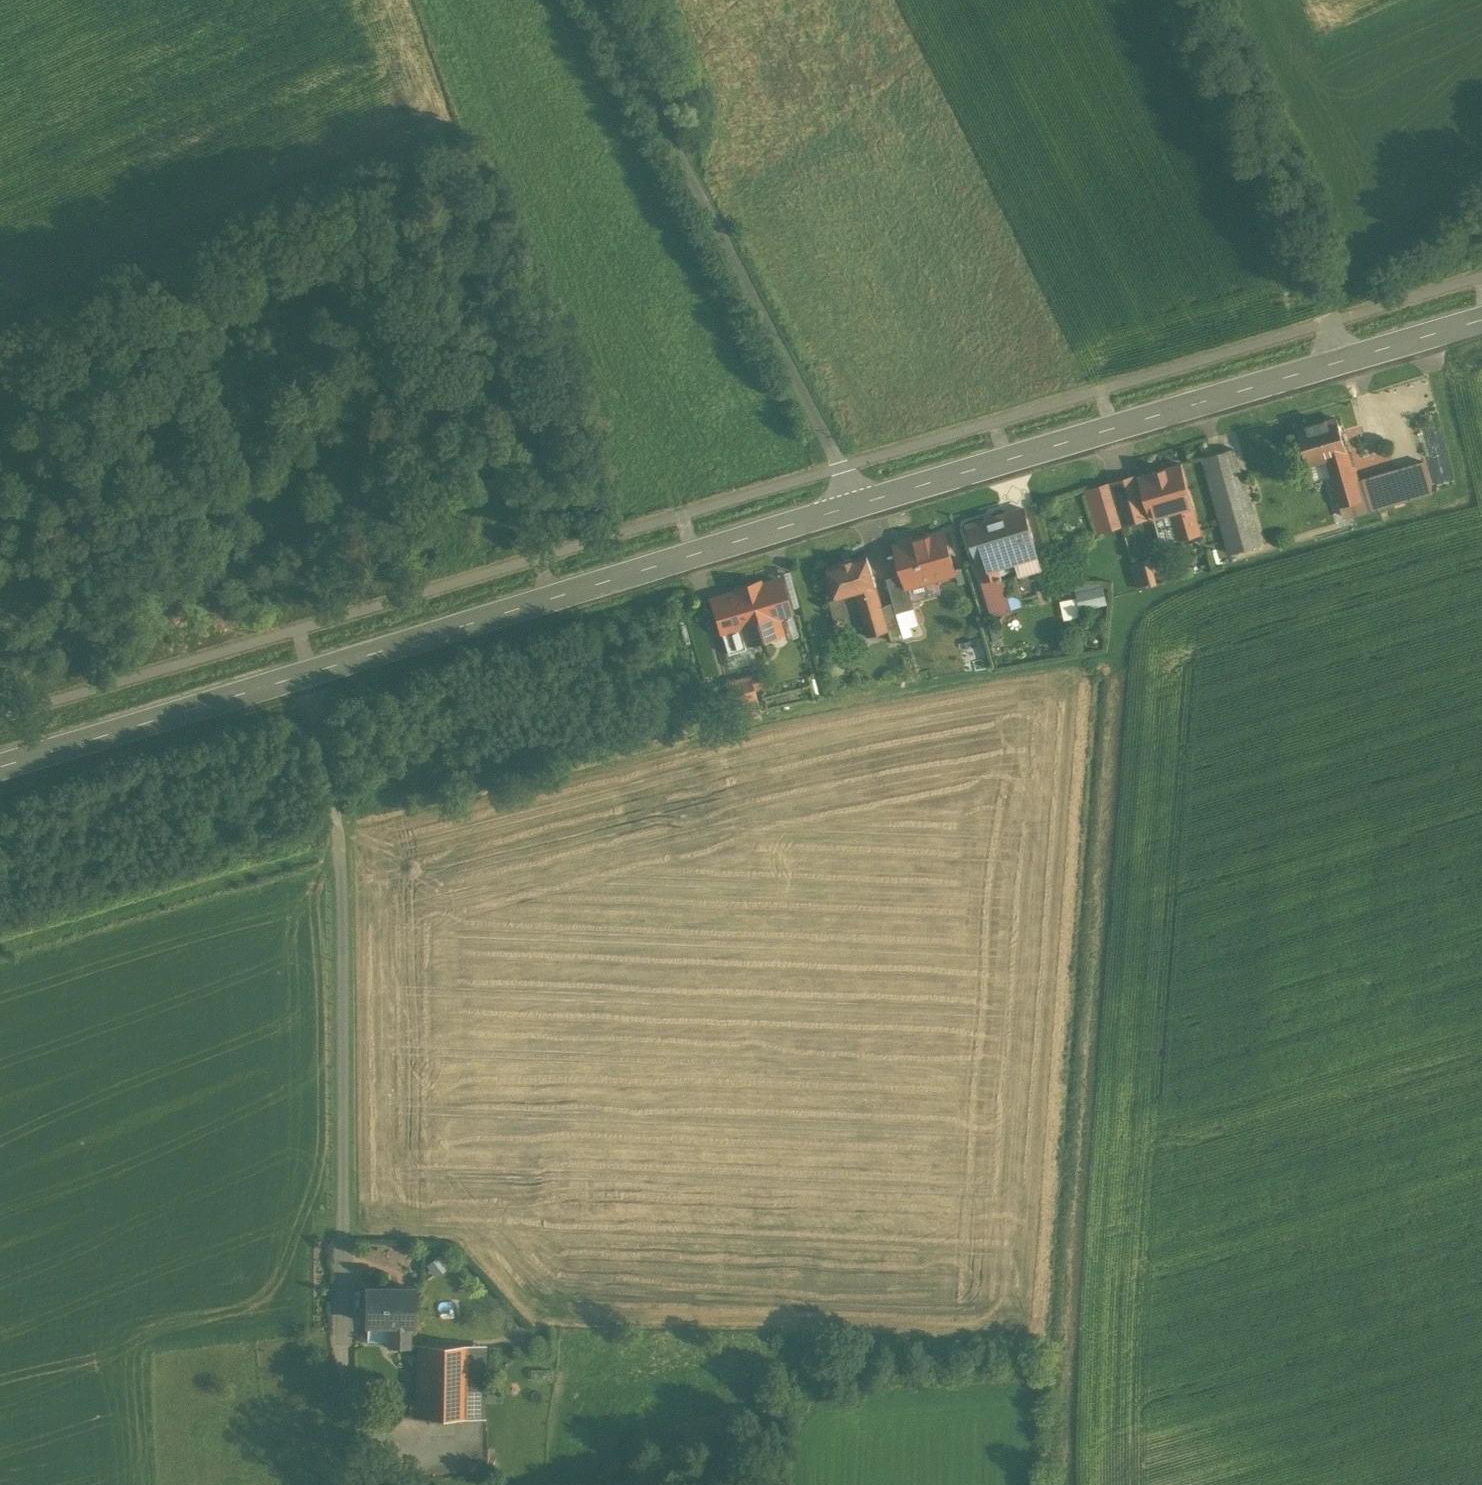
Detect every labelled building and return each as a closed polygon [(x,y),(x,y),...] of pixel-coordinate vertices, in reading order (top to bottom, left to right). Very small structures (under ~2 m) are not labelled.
[(1307,464),(1328,458),(1347,452),(1336,417),(1297,429),(1307,464)] [(1233,448),(1203,457),(1205,465),(1229,553),(1260,544),(1238,465),(1238,464),(1233,448)] [(1423,460),(1355,480),(1347,452),(1328,458),(1341,503),(1342,503),(1345,516),(1432,491),(1423,460)] [(1181,463),(1138,475),(1150,517),(1172,511),(1193,505),(1181,463)] [(1117,503),(1097,509),(1103,529),(1123,524),(1117,503)] [(1193,505),(1172,511),(1179,538),(1201,532),(1193,505)] [(1024,508),(1005,514),(966,525),(993,615),(994,615),(994,616),(1011,611),(997,565),(1015,560),(1019,573),(1031,569),(1031,570),(1041,567),(1024,508)] [(943,532),(895,546),(903,573),(907,585),(908,585),(936,576),(937,579),(955,574),(954,571),(955,571),(943,532)] [(867,554),(827,566),(828,567),(820,570),(829,600),(855,592),(876,586),(867,554)] [(1019,573),(1015,574),(1022,597),(1038,592),(1031,570),(1031,569),(1019,573)] [(903,573),(886,578),(896,612),(914,607),(908,585),(907,585),(903,573)] [(778,579),(711,599),(721,632),(738,627),(743,644),(781,632),(777,619),(780,615),(788,612),(778,579)] [(876,586),(855,592),(868,636),(889,629),(876,586)] [(755,674),(725,683),(732,706),(755,699),(752,688),(758,686),(755,674)] [(412,1287),(366,1286),(366,1322),(389,1323),(388,1343),(407,1344),(408,1323),(412,1323),(412,1287)] [(465,1344),(419,1343),(418,1415),(464,1416),(465,1344)]
